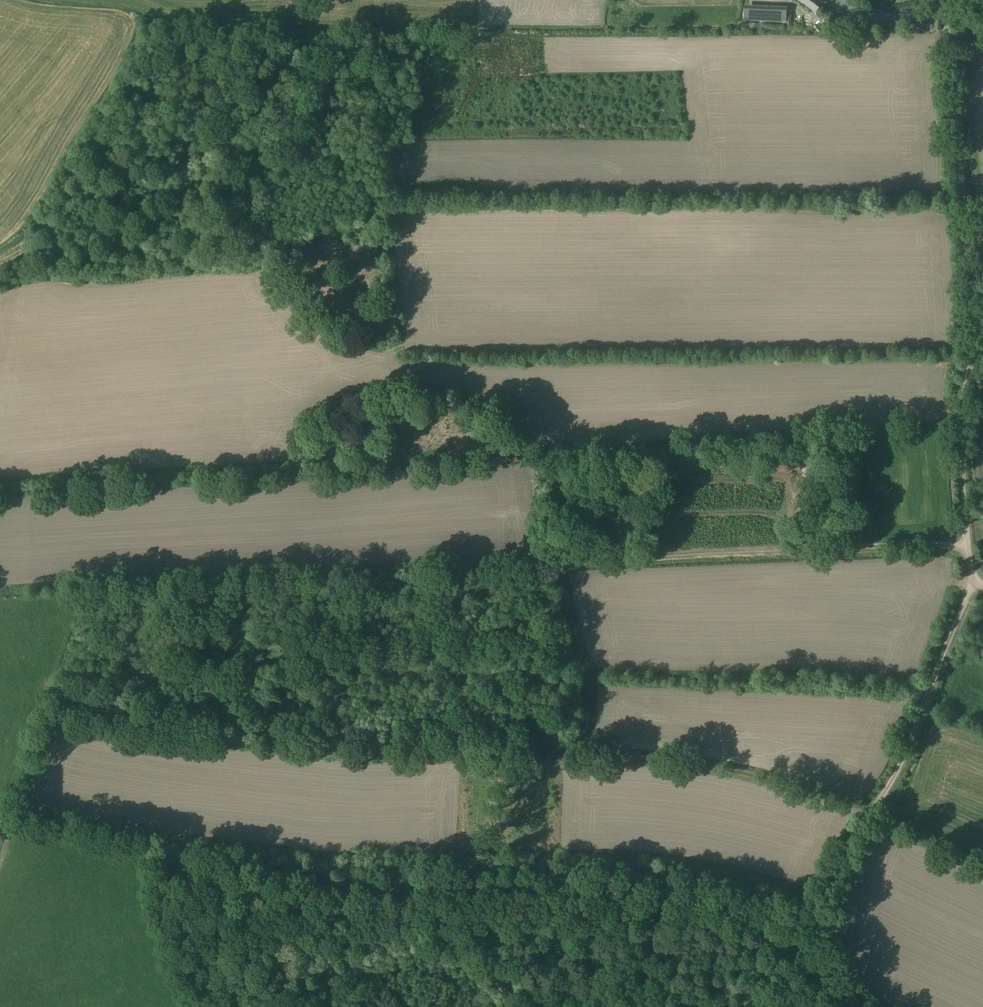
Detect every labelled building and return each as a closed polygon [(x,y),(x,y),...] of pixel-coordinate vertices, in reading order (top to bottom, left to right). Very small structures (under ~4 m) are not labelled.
[(816,13),(824,2),(821,0),(798,0),(816,13)] [(786,22),(787,7),(745,5),(743,20),(786,22)]
